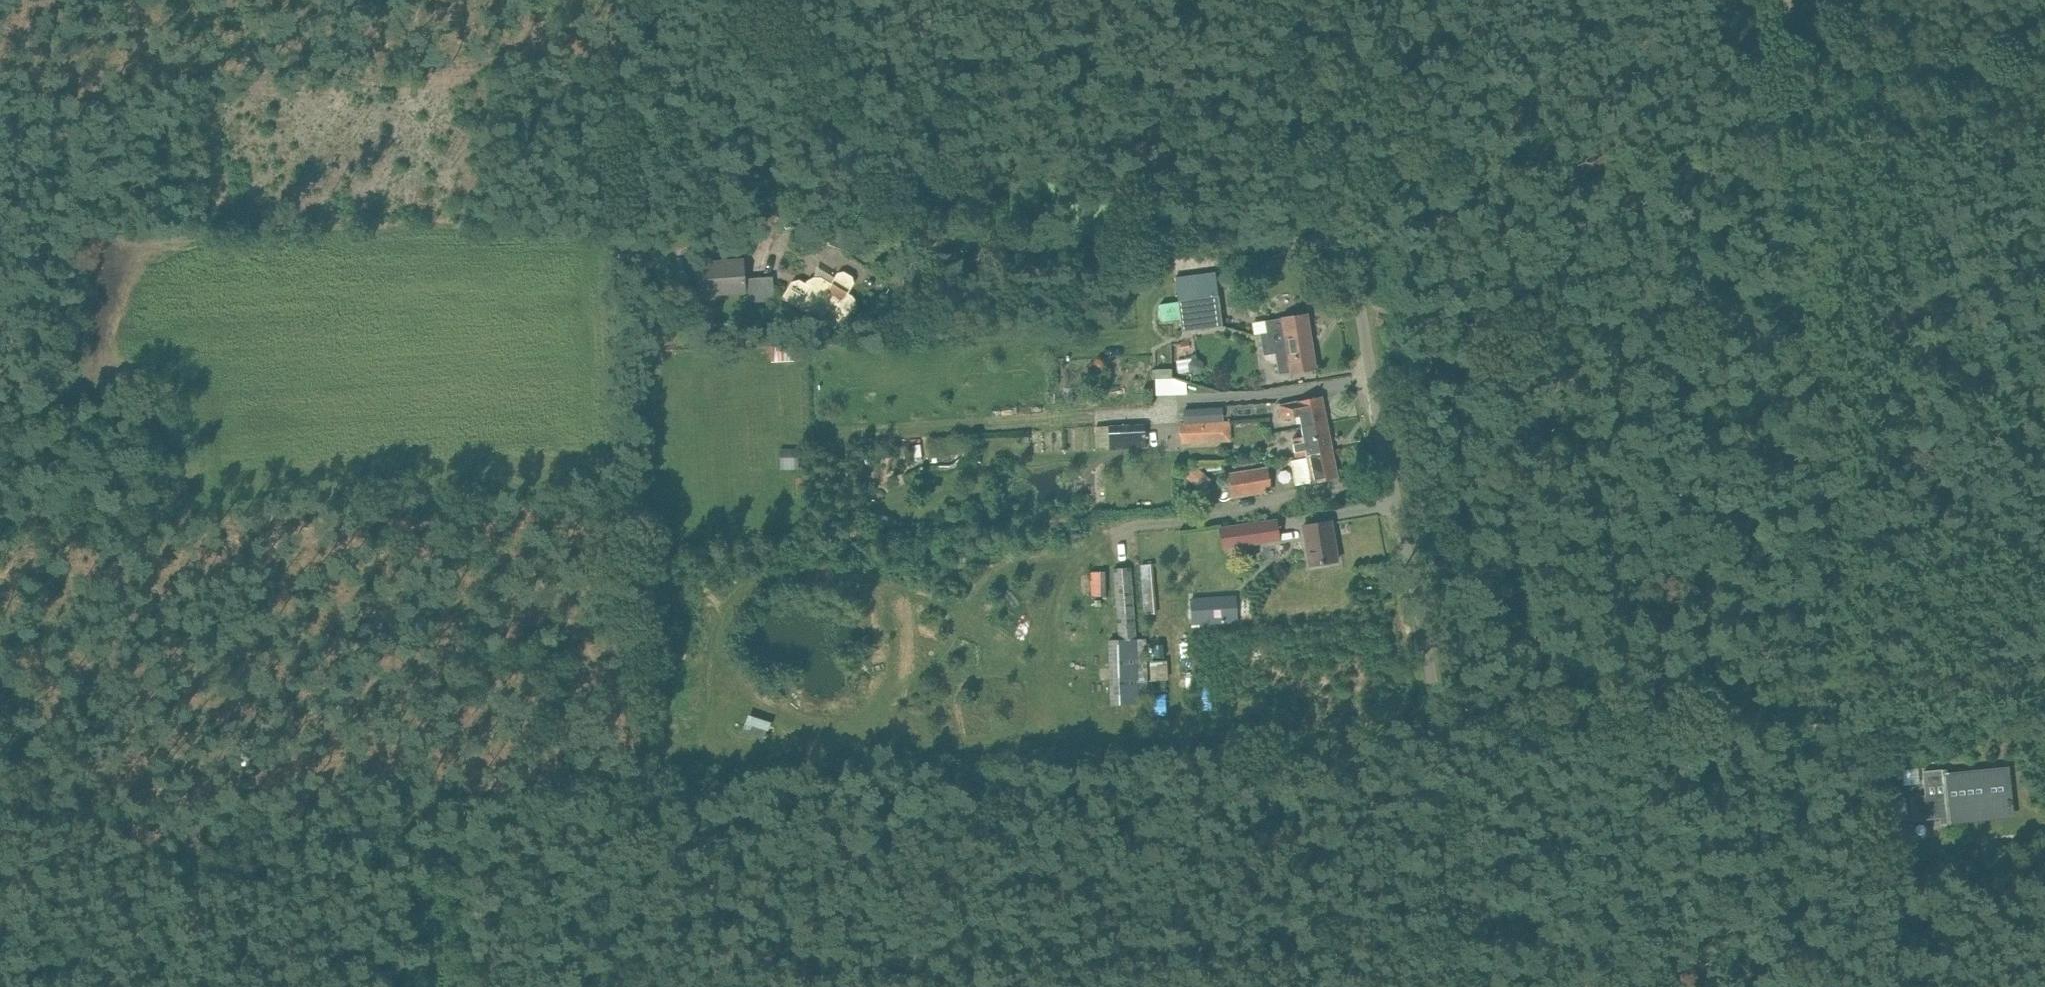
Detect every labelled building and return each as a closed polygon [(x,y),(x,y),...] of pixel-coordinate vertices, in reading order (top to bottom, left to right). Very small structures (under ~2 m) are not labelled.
[(745,296),(745,304),(775,302),(774,277),(745,279),(743,260),(695,264),(698,300),(745,296)] [(783,297),(834,328),(842,316),(846,317),(849,316),(853,314),(855,312),(856,308),(856,302),(855,299),(851,295),(848,294),(854,284),(852,282),(851,277),(843,272),(837,274),(831,284),(820,278),(813,278),(807,281),(805,284),(799,280),(792,282),(783,297)] [(1179,300),(1184,332),(1222,326),(1218,295),(1179,300)] [(1291,372),(1315,368),(1306,314),(1265,320),(1266,332),(1260,333),(1263,355),(1275,353),(1278,374),(1291,372)] [(791,360),(791,342),(771,341),(771,359),(791,360)] [(1155,367),(1155,394),(1187,393),(1187,378),(1173,378),(1173,367),(1155,367)] [(1321,396),(1302,400),(1278,404),(1281,419),(1299,415),(1301,426),(1326,421),(1321,396)] [(1179,411),(1181,445),(1231,442),(1230,420),(1205,422),(1205,409),(1179,411)] [(1306,454),(1332,449),(1326,421),(1301,426),(1303,436),(1292,438),(1295,456),(1306,454)] [(1144,423),(1108,426),(1110,450),(1146,448),(1144,423)] [(1332,449),(1306,454),(1312,481),(1337,476),(1332,449)] [(780,451),(780,467),(796,468),(796,451),(780,451)] [(1270,488),(1267,469),(1227,475),(1231,495),(1270,488)] [(1279,539),(1276,520),(1219,528),(1222,548),(1279,539)] [(1309,565),(1337,560),(1330,521),(1302,525),(1309,565)] [(1142,589),(1145,588),(1146,611),(1153,611),(1151,563),(1141,563),(1142,589)] [(1109,641),(1111,706),(1150,704),(1148,639),(1136,640),(1130,566),(1114,568),(1119,640),(1109,641)] [(1090,569),(1090,595),(1104,595),(1104,569),(1090,569)] [(1213,596),(1191,597),(1193,624),(1214,623),(1213,596)] [(747,726),(769,737),(777,721),(755,710),(747,726)] [(1926,794),(1910,795),(1912,821),(1940,818),(1940,823),(2013,816),(2008,767),(1947,772),(1947,768),(1923,770),(1926,794)] [(1907,819),(1905,798),(1889,800),(1891,820),(1907,819)]
